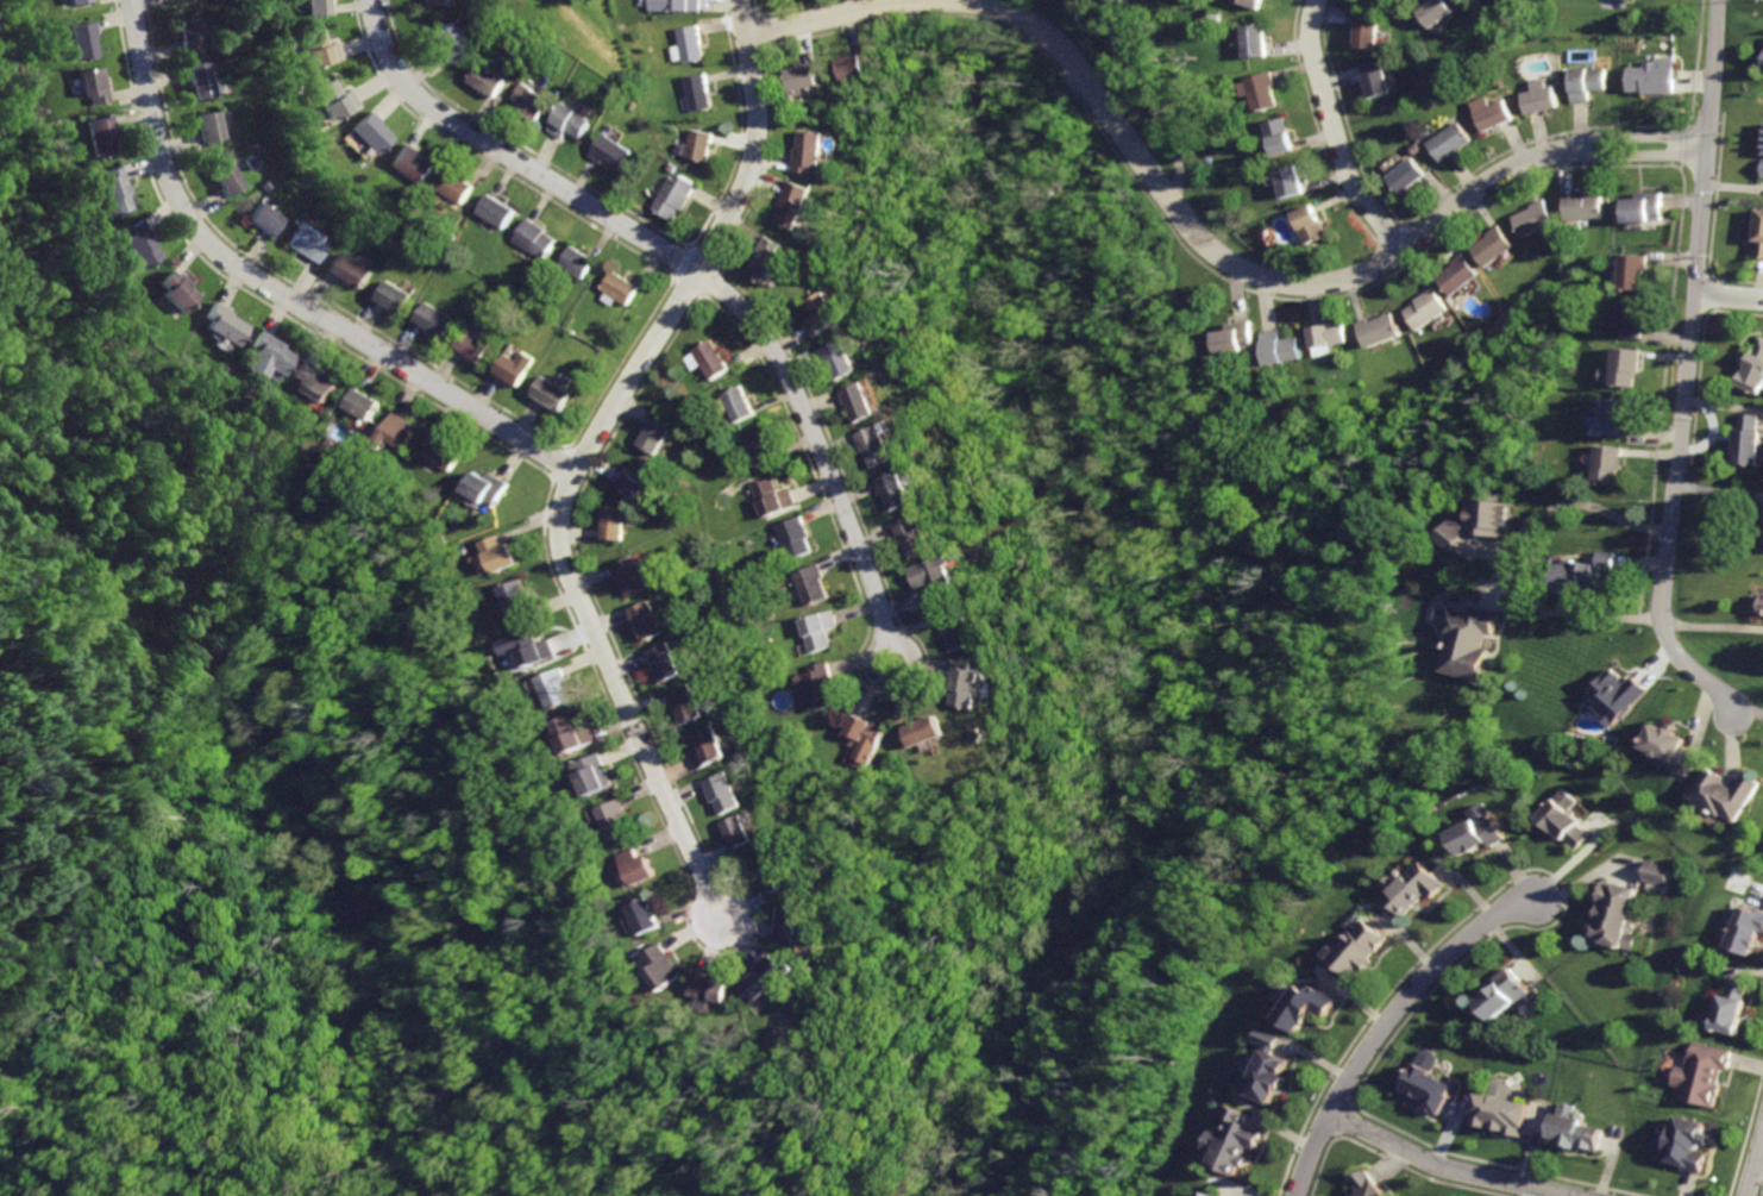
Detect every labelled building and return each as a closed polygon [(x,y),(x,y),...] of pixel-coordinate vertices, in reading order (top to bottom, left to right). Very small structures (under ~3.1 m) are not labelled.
[(305,15),(331,15),(331,0),(305,0),(305,15)] [(645,11),(698,11),(698,0),(645,0),(645,11)] [(1240,6),(1262,14),(1267,0),(1242,0),(1240,6)] [(1416,13),(1431,33),(1457,13),(1447,0),(1433,0),(1416,13)] [(180,19),(184,48),(211,44),(206,14),(180,19)] [(1353,15),(1350,46),(1375,49),(1378,17),(1353,15)] [(448,19),(427,36),(451,67),(472,50),(448,19)] [(68,25),(74,61),(101,56),(95,21),(68,25)] [(1241,26),(1246,58),(1272,55),(1268,23),(1241,26)] [(673,30),(679,63),(704,58),(698,25),(673,30)] [(299,33),(308,69),(341,60),(335,38),(328,40),(324,26),(299,33)] [(836,56),(843,82),(876,73),(870,48),(836,56)] [(478,58),(465,80),(497,100),(510,79),(478,58)] [(1357,67),(1366,100),(1392,93),(1382,60),(1357,67)] [(190,64),(196,99),(221,95),(215,61),(190,64)] [(79,67),(82,94),(89,93),(90,102),(112,100),(107,63),(79,67)] [(790,70),(793,92),(827,86),(822,63),(790,70)] [(1623,65),(1621,90),(1633,92),(1633,95),(1674,98),(1676,67),(1623,65)] [(1566,69),(1567,100),(1589,99),(1589,92),(1604,90),(1602,67),(1566,69)] [(1242,77),(1253,112),(1279,104),(1268,69),(1242,77)] [(684,76),(690,109),(716,105),(710,71),(684,76)] [(338,77),(312,90),(328,123),(363,106),(353,89),(346,93),(338,77)] [(525,80),(514,99),(519,101),(513,112),(537,125),(553,96),(525,80)] [(1516,90),(1524,115),(1556,105),(1548,80),(1516,90)] [(1470,111),(1481,133),(1513,118),(1501,95),(1470,111)] [(565,99),(547,130),(564,139),(569,131),(584,140),(596,118),(565,99)] [(196,112),(203,145),(228,140),(222,107),(196,112)] [(370,108),(350,131),(378,157),(395,139),(381,126),(385,121),(370,108)] [(84,121),(93,157),(118,151),(111,115),(84,121)] [(1261,121),(1271,157),(1295,151),(1287,115),(1261,121)] [(1752,176),(1762,177),(1762,120),(1756,120),(1752,176)] [(1454,121),(1428,143),(1443,163),(1469,140),(1454,121)] [(695,126),(685,158),(708,165),(717,133),(695,126)] [(606,130),(592,154),(625,173),(639,150),(606,130)] [(802,130),(795,173),(815,175),(816,168),(826,169),(832,134),(802,130)] [(404,143),(393,167),(425,183),(437,159),(404,143)] [(1386,175),(1401,195),(1429,174),(1413,154),(1386,175)] [(233,159),(211,171),(225,198),(247,186),(233,159)] [(1272,169),(1279,199),(1304,194),(1298,163),(1272,169)] [(119,164),(98,171),(111,215),(132,208),(119,164)] [(445,167),(432,189),(465,208),(478,186),(445,167)] [(675,169),(651,208),(672,221),(679,208),(685,212),(701,184),(675,169)] [(791,179),(776,217),(804,228),(820,190),(791,179)] [(488,190),(473,213),(502,232),(517,209),(488,190)] [(1562,193),(1563,224),(1607,221),(1606,195),(1588,196),(1588,190),(1562,193)] [(1624,196),(1625,223),(1658,221),(1658,192),(1637,192),(1637,196),(1624,196)] [(262,198),(247,220),(272,238),(288,215),(262,198)] [(1511,215),(1524,240),(1555,225),(1543,200),(1511,215)] [(1287,215),(1304,249),(1329,236),(1312,202),(1287,215)] [(1748,262),(1762,262),(1762,206),(1750,206),(1748,262)] [(529,217),(514,239),(544,261),(559,237),(529,217)] [(139,219),(118,232),(142,270),(162,257),(139,219)] [(305,224),(289,248),(318,267),(330,250),(321,245),(326,238),(305,224)] [(1470,246),(1488,269),(1516,246),(1498,224),(1470,246)] [(771,234),(748,274),(770,287),(792,248),(771,234)] [(571,244),(559,264),(588,281),(600,259),(571,244)] [(344,251),(331,271),(358,289),(371,269),(344,251)] [(1435,275),(1451,296),(1477,274),(1460,253),(1435,275)] [(1617,255),(1615,286),(1646,287),(1648,256),(1617,255)] [(174,268),(158,284),(164,289),(158,295),(181,318),(202,295),(174,268)] [(617,269),(603,289),(632,309),(646,288),(617,269)] [(385,276),(374,300),(400,314),(413,292),(385,276)] [(1399,309),(1416,331),(1449,307),(1432,284),(1399,309)] [(807,321),(818,340),(851,323),(829,287),(807,300),(816,315),(807,321)] [(422,298),(408,320),(439,340),(454,318),(422,298)] [(214,300),(202,319),(207,323),(205,327),(234,346),(250,323),(214,300)] [(1621,302),(1619,319),(1608,319),(1606,338),(1640,340),(1644,305),(1621,302)] [(1355,323),(1364,351),(1400,337),(1392,315),(1374,321),(1372,317),(1355,323)] [(1307,328),(1313,351),(1348,342),(1341,318),(1307,328)] [(1217,333),(1221,356),(1256,350),(1251,320),(1230,324),(1231,331),(1217,333)] [(463,327),(450,347),(479,365),(491,345),(463,327)] [(1259,332),(1263,364),(1300,359),(1298,338),(1281,340),(1280,328),(1259,332)] [(261,330),(250,345),(257,347),(243,371),(257,381),(262,374),(277,384),(297,353),(261,330)] [(715,332),(692,346),(714,380),(736,364),(715,332)] [(1729,382),(1757,399),(1762,389),(1762,339),(1756,334),(1729,382)] [(824,350),(837,380),(866,368),(853,337),(824,350)] [(504,351),(491,372),(520,389),(539,357),(525,349),(519,359),(504,351)] [(1613,349),(1611,383),(1636,386),(1639,351),(1613,349)] [(307,356),(295,376),(307,383),(305,387),(326,401),(340,377),(307,356)] [(544,368),(528,392),(560,413),(576,389),(544,368)] [(846,393),(861,424),(886,411),(872,380),(846,393)] [(745,383),(723,393),(736,422),(758,413),(745,383)] [(352,384),(339,407),(366,424),(381,401),(352,384)] [(1610,399),(1607,418),(1599,417),(1596,436),(1631,440),(1637,402),(1610,399)] [(394,409),(371,444),(385,453),(390,445),(407,456),(424,430),(394,409)] [(1734,414),(1731,459),(1759,461),(1761,432),(1755,431),(1755,415),(1734,414)] [(658,415),(639,444),(661,459),(680,431),(658,415)] [(864,433),(877,465),(904,455),(891,422),(864,433)] [(744,440),(755,468),(779,458),(768,430),(744,440)] [(429,432),(416,455),(450,474),(463,452),(429,432)] [(1600,446),(1598,481),(1625,483),(1629,449),(1600,446)] [(627,466),(616,486),(645,502),(661,472),(642,462),(636,472),(627,466)] [(473,464),(458,491),(497,515),(517,483),(495,470),(491,475),(473,464)] [(882,480),(895,511),(922,500),(909,468),(882,480)] [(751,484),(764,518),(797,505),(789,487),(779,490),(772,475),(751,484)] [(1472,488),(1469,518),(1456,515),(1435,536),(1457,555),(1464,547),(1474,537),(1506,540),(1507,533),(1513,533),(1517,490),(1472,488)] [(606,508),(601,541),(626,545),(630,512),(606,508)] [(902,525),(917,558),(941,547),(926,513),(902,525)] [(777,526),(792,559),(816,549),(802,515),(777,526)] [(479,543),(492,574),(521,563),(514,544),(508,546),(503,533),(479,543)] [(914,565),(920,587),(933,582),(939,603),(965,595),(958,572),(970,569),(964,550),(914,565)] [(1551,563),(1550,594),(1593,596),(1595,571),(1619,572),(1620,553),(1582,552),(1582,564),(1551,563)] [(613,565),(625,597),(650,588),(638,556),(613,565)] [(793,577),(808,607),(832,596),(818,566),(793,577)] [(497,588),(510,625),(535,616),(522,580),(497,588)] [(1745,615),(1762,617),(1762,589),(1748,588),(1745,615)] [(652,601),(629,610),(642,641),(665,632),(652,601)] [(1450,603),(1443,633),(1451,635),(1442,674),(1483,683),(1492,652),(1486,651),(1489,635),(1497,638),(1502,610),(1483,606),(1468,602),(1467,607),(1450,603)] [(814,653),(836,647),(832,631),(839,628),(833,609),(803,619),(814,653)] [(947,618),(956,652),(981,645),(973,612),(947,618)] [(534,627),(510,637),(526,672),(559,658),(551,639),(541,643),(534,627)] [(671,643),(644,656),(658,687),(685,674),(671,643)] [(796,676),(802,702),(813,700),(815,712),(845,706),(834,658),(808,664),(810,672),(796,676)] [(962,660),(953,701),(980,707),(990,668),(962,660)] [(1591,706),(1613,726),(1647,689),(1631,674),(1625,681),(1609,667),(1588,690),(1598,699),(1591,706)] [(559,668),(532,680),(547,713),(575,700),(559,668)] [(667,696),(680,727),(707,715),(695,685),(667,696)] [(576,709),(546,724),(564,763),(601,746),(591,726),(585,728),(576,709)] [(858,712),(848,735),(858,739),(848,762),(874,772),(893,726),(858,712)] [(908,726),(916,750),(949,738),(941,714),(908,726)] [(1655,720),(1644,751),(1671,760),(1668,768),(1693,777),(1701,754),(1683,747),(1688,732),(1655,720)] [(691,752),(699,772),(734,757),(720,724),(699,732),(705,745),(691,752)] [(576,766),(588,797),(614,787),(602,756),(576,766)] [(1690,797),(1739,826),(1762,785),(1762,779),(1750,771),(1739,790),(1727,784),(1731,778),(1709,765),(1690,797)] [(709,783),(726,815),(751,803),(733,771),(709,783)] [(1570,787),(1541,816),(1576,851),(1596,831),(1576,810),(1586,801),(1570,787)] [(592,808),(609,845),(638,832),(621,795),(592,808)] [(1489,799),(1469,809),(1475,819),(1448,834),(1466,866),(1512,840),(1489,799)] [(729,822),(740,851),(764,841),(753,813),(729,822)] [(611,856),(628,893),(658,878),(648,858),(641,862),(634,845),(611,856)] [(761,868),(778,896),(801,882),(784,853),(761,868)] [(1643,857),(1638,879),(1664,884),(1669,862),(1643,857)] [(1423,860),(1406,879),(1399,872),(1388,885),(1397,893),(1389,900),(1410,918),(1428,897),(1437,902),(1451,887),(1423,860)] [(1601,878),(1588,943),(1632,951),(1636,937),(1630,935),(1639,885),(1601,878)] [(625,907),(636,937),(661,926),(650,896),(625,907)] [(1726,950),(1757,959),(1762,941),(1762,913),(1739,906),(1726,950)] [(786,909),(779,940),(807,947),(814,916),(786,909)] [(1366,925),(1349,950),(1337,940),(1323,962),(1357,985),(1388,940),(1366,925)] [(657,943),(638,958),(664,989),(683,973),(657,943)] [(742,982),(758,1002),(791,973),(774,954),(742,982)] [(1505,969),(1469,1001),(1491,1023),(1525,993),(1505,969)] [(692,976),(690,1000),(728,1003),(730,981),(692,976)] [(1303,978),(1279,1020),(1306,1037),(1318,1015),(1328,1020),(1339,1000),(1303,978)] [(1729,978),(1724,997),(1715,995),(1708,1027),(1739,1034),(1750,983),(1729,978)] [(1266,1028),(1259,1046),(1265,1048),(1250,1089),(1276,1098),(1290,1062),(1281,1058),(1288,1037),(1266,1028)] [(1689,1041),(1683,1066),(1675,1064),(1670,1085),(1677,1087),(1675,1098),(1715,1108),(1729,1051),(1689,1041)] [(1413,1059),(1398,1091),(1441,1113),(1451,1091),(1436,1083),(1441,1072),(1413,1059)] [(1481,1091),(1472,1126),(1525,1140),(1535,1103),(1512,1097),(1516,1082),(1495,1076),(1491,1094),(1481,1091)] [(1228,1103),(1222,1125),(1215,1122),(1205,1152),(1219,1157),(1216,1169),(1242,1177),(1250,1148),(1259,1151),(1265,1131),(1244,1123),(1249,1109),(1228,1103)] [(1560,1103),(1552,1139),(1598,1148),(1602,1131),(1581,1126),(1586,1108),(1560,1103)] [(1651,1131),(1648,1145),(1669,1151),(1665,1163),(1706,1173),(1712,1150),(1702,1150),(1709,1125),(1675,1116),(1670,1135),(1651,1131)] [(1349,1182),(1357,1194),(1354,1195),(1387,1195),(1366,1169),(1349,1182)]
